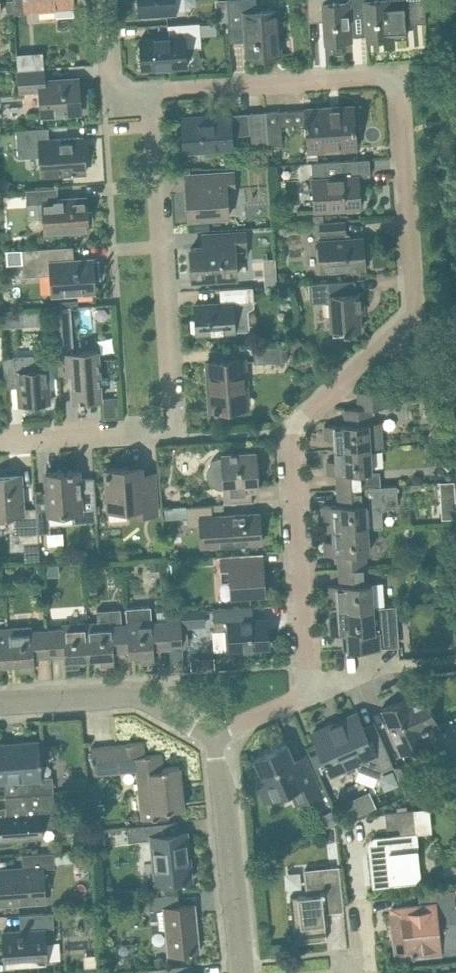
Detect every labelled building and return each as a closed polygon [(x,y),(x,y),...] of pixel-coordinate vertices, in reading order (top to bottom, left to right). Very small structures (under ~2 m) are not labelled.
[(13,6),(14,14),(27,13),(26,8),(53,6),(73,4),(73,0),(13,0),(13,6)] [(139,14),(176,12),(176,0),(138,0),(139,14)] [(227,0),(216,0),(217,21),(228,20),(227,0)] [(279,34),(277,10),(257,11),(256,0),(227,0),(228,20),(229,31),(246,30),(247,56),(280,54),(279,34)] [(351,14),(350,0),(349,0),(332,2),(332,0),(307,0),(308,17),(323,16),(325,43),(353,41),(351,14)] [(349,0),(350,0),(351,14),(365,13),(367,40),(395,38),(394,35),(406,35),(405,19),(425,18),(425,22),(426,21),(425,0),(349,0)] [(186,64),(185,47),(201,46),(199,22),(188,22),(168,24),(169,36),(141,38),(143,67),(186,64)] [(30,52),(17,53),(17,69),(25,69),(31,68),(30,52)] [(31,68),(25,69),(17,69),(19,92),(39,91),(41,113),(56,112),(76,110),(77,119),(78,119),(78,110),(81,110),(79,79),(46,81),(45,67),(31,68)] [(306,108),(306,109),(307,123),(309,150),(357,147),(354,105),(306,108)] [(280,110),(265,111),(268,145),(282,144),(281,130),(280,111),(280,110)] [(268,145),(265,111),(250,112),(250,115),(202,118),(202,115),(182,117),(184,151),(232,148),(231,133),(251,132),(252,146),(268,145)] [(49,127),(29,128),(16,129),(18,157),(40,156),(41,176),(65,174),(85,172),(83,137),(49,139),(49,127)] [(369,158),(350,159),(323,161),(312,162),(313,178),(312,178),(314,210),(341,208),(361,207),(359,176),(371,175),(369,158)] [(234,171),(218,172),(198,173),(199,184),(187,185),(189,218),(195,218),(208,217),(209,217),(228,216),(227,189),(235,189),(234,171)] [(57,186),(37,188),(26,189),(27,203),(42,202),(44,233),(69,231),(89,230),(87,197),(58,199),(57,186)] [(208,217),(195,218),(196,228),(209,227),(208,217)] [(344,220),(324,221),(320,222),(322,240),(319,240),(321,270),(345,268),(365,266),(363,237),(336,239),(336,233),(345,233),(344,220)] [(245,231),(222,232),(202,233),(202,235),(213,234),(214,246),(191,247),(193,278),(213,277),(236,276),(235,256),(247,255),(245,231)] [(65,246),(45,247),(22,249),(23,276),(52,274),(53,294),(94,291),(93,279),(101,279),(99,258),(62,261),(61,247),(65,247),(65,246)] [(276,273),(264,274),(265,286),(277,285),(276,273)] [(330,301),(332,330),(344,329),(344,331),(360,330),(359,313),(364,313),(362,291),(356,292),(355,279),(308,283),(310,302),(330,301)] [(254,308),(253,301),(252,286),(240,287),(220,288),(221,302),(195,304),(197,333),(217,332),(249,330),(248,312),(254,308)] [(284,287),(281,290),(281,294),(284,297),(288,296),(291,293),(291,289),(288,287),(284,287)] [(79,299),(51,301),(51,307),(80,306),(79,299)] [(46,311),(23,312),(24,326),(46,324),(46,311)] [(18,338),(16,312),(0,313),(1,323),(2,334),(2,339),(18,338)] [(98,350),(78,352),(71,352),(70,337),(57,338),(58,352),(59,372),(71,371),(73,400),(80,400),(80,402),(84,401),(84,399),(101,398),(98,350)] [(255,362),(283,361),(281,345),(254,347),(255,362)] [(50,401),(47,354),(3,357),(5,381),(17,380),(19,404),(50,401)] [(207,361),(208,379),(212,378),(214,409),(248,407),(245,359),(207,361)] [(388,406),(387,393),(387,389),(357,391),(359,407),(345,408),(346,424),(325,425),(326,438),(335,438),(336,449),(370,447),(383,446),(381,421),(373,422),(372,407),(388,406)] [(119,396),(104,397),(105,416),(120,415),(119,396)] [(372,471),(370,447),(336,449),(336,460),(327,460),(328,474),(337,473),(337,488),(365,487),(364,472),(372,471)] [(222,453),(222,457),(218,457),(215,458),(213,460),(210,462),(208,465),(207,468),(207,473),(207,476),(208,479),(210,482),(212,484),(217,487),(222,488),(224,488),(225,503),(253,501),(253,500),(251,500),(250,489),(258,489),(256,451),(222,453)] [(106,468),(107,488),(108,508),(128,507),(129,515),(157,513),(154,473),(142,473),(142,465),(106,468)] [(46,472),(47,492),(48,512),(72,511),(73,522),(97,520),(96,497),(94,477),(80,478),(80,470),(73,470),(73,468),(68,469),(68,470),(46,472)] [(13,515),(15,535),(38,534),(38,527),(36,507),(22,508),(19,474),(0,475),(0,516),(13,515)] [(396,485),(365,487),(337,488),(338,504),(322,505),(323,519),(332,518),(333,529),(367,527),(383,527),(382,510),(398,504),(396,485)] [(212,504),(192,505),(186,506),(187,526),(197,525),(199,546),(262,541),(260,512),(213,515),(212,504)] [(369,552),(367,527),(333,529),(333,540),(324,541),(325,554),(338,553),(339,569),(366,567),(365,552),(369,552)] [(250,554),(230,555),(220,556),(221,581),(230,580),(231,596),(245,595),(265,593),(263,565),(250,566),(250,554)] [(36,567),(25,567),(26,574),(31,578),(37,578),(36,567)] [(367,583),(366,567),(339,569),(340,584),(328,585),(328,598),(337,598),(338,609),(373,607),(384,606),(383,582),(367,583)] [(213,608),(215,630),(212,630),(213,650),(236,649),(236,653),(256,651),(256,647),(269,646),(267,618),(253,619),(252,605),(213,608)] [(396,605),(384,606),(373,607),(338,609),(339,620),(330,620),(331,634),(352,632),(353,649),(399,645),(396,605)] [(170,648),(167,612),(157,612),(158,621),(151,622),(151,618),(151,606),(125,608),(126,623),(129,650),(129,654),(140,653),(141,662),(155,661),(154,648),(170,648)] [(129,650),(126,623),(122,624),(121,608),(97,610),(98,621),(87,622),(90,657),(101,656),(101,665),(115,664),(114,651),(129,650)] [(180,611),(167,612),(170,648),(171,660),(184,660),(183,647),(182,640),(182,631),(180,611)] [(90,657),(87,622),(62,624),(63,628),(47,629),(49,656),(65,655),(66,667),(79,666),(79,658),(90,657)] [(49,656),(47,629),(32,630),(32,626),(7,627),(10,662),(21,661),(22,670),(35,669),(34,657),(49,656)] [(7,627),(0,628),(0,663),(10,662),(7,627)] [(198,656),(191,660),(192,670),(207,669),(198,656)] [(381,708),(389,727),(401,754),(429,742),(429,741),(443,735),(438,723),(439,723),(426,695),(411,702),(409,696),(381,708)] [(313,732),(321,750),(331,773),(369,756),(376,771),(392,764),(382,740),(374,722),(363,726),(357,712),(341,719),(343,725),(317,736),(314,731),(313,732)] [(5,780),(17,779),(18,792),(5,793),(6,795),(53,792),(54,791),(53,775),(41,776),(40,760),(42,760),(42,756),(39,756),(38,740),(0,743),(0,780),(5,780)] [(91,747),(93,767),(93,774),(136,770),(142,821),(168,818),(168,810),(185,808),(181,780),(180,765),(163,766),(161,753),(145,754),(143,741),(126,742),(126,743),(91,747)] [(265,799),(283,791),(290,788),(297,802),(321,791),(318,784),(310,766),(299,771),(287,743),(255,757),(264,777),(257,780),(265,799)] [(406,793),(418,788),(407,761),(394,766),(406,793)] [(53,792),(6,795),(6,808),(0,808),(0,832),(1,840),(21,839),(43,838),(42,826),(55,825),(53,792)] [(401,834),(394,835),(374,837),(372,840),(376,843),(376,852),(370,852),(374,885),(416,881),(421,875),(413,809),(385,811),(386,827),(400,826),(401,834)] [(157,823),(137,825),(127,826),(128,841),(151,838),(156,883),(192,879),(187,831),(158,835),(157,823)] [(54,863),(92,861),(92,850),(42,852),(22,854),(23,868),(0,870),(0,884),(1,903),(21,902),(44,901),(42,868),(54,867),(54,863)] [(324,912),(344,910),(339,865),(319,867),(304,869),(307,895),(290,897),(295,942),(327,938),(324,912)] [(450,890),(430,892),(432,903),(397,907),(400,939),(405,939),(406,954),(426,952),(441,951),(441,950),(455,949),(455,912),(454,889),(450,890)] [(178,893),(158,895),(148,896),(148,897),(140,897),(141,910),(149,909),(164,908),(168,954),(180,953),(199,951),(195,903),(179,905),(178,893)] [(53,912),(40,912),(20,914),(20,915),(27,914),(28,929),(3,931),(5,963),(47,960),(45,938),(54,937),(53,912)] [(96,913),(84,913),(85,925),(97,925),(96,913)] [(173,965),(150,968),(150,972),(194,972),(193,963),(173,965)]
